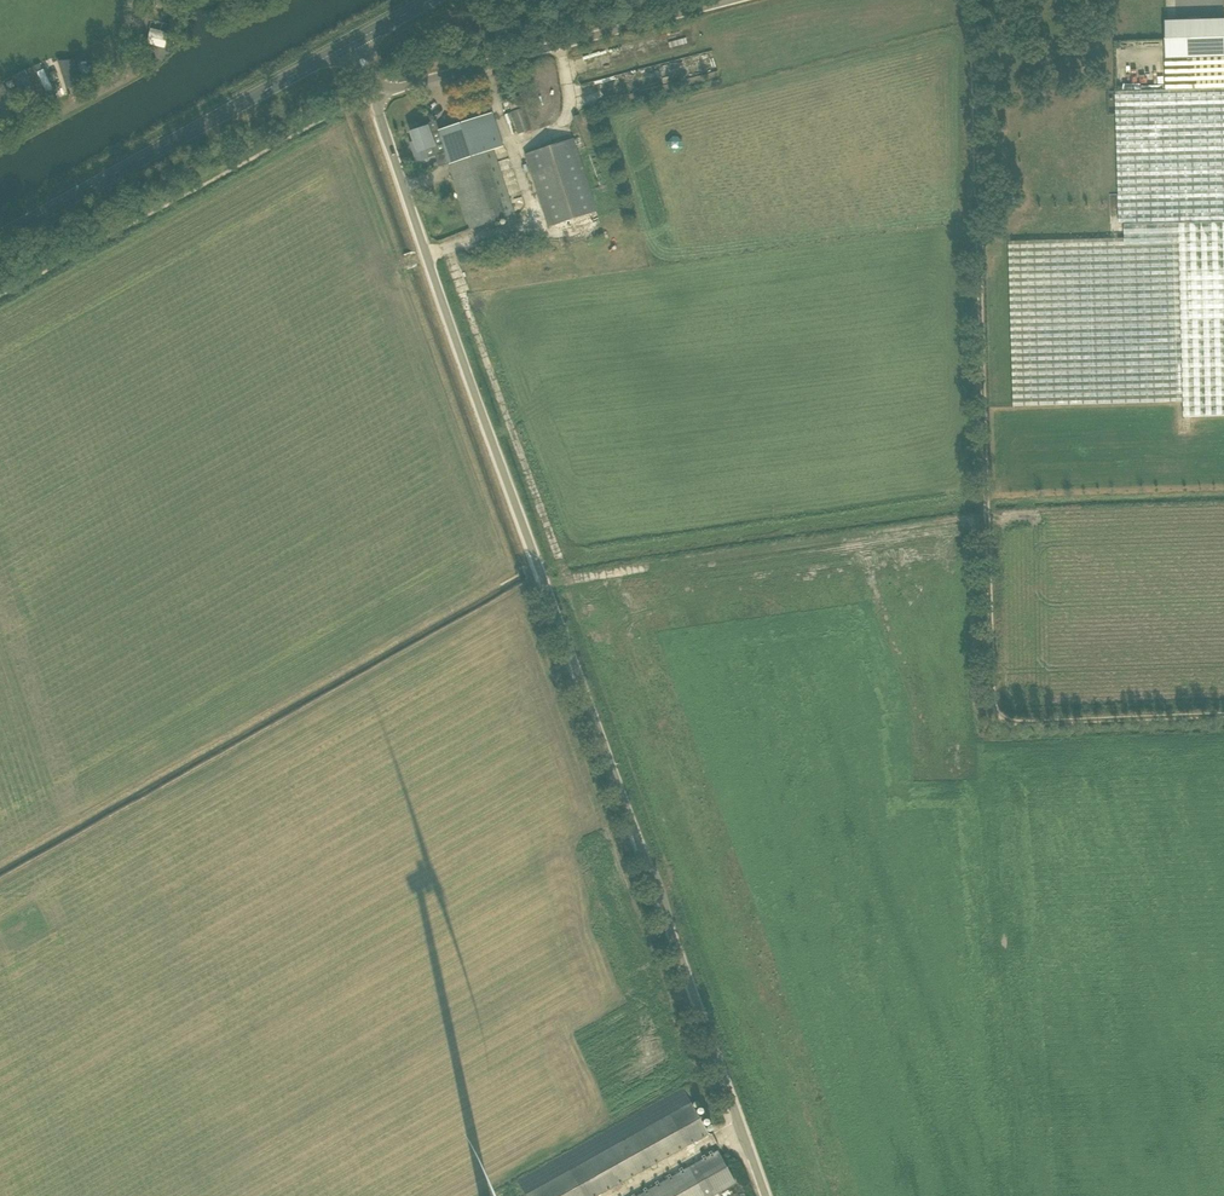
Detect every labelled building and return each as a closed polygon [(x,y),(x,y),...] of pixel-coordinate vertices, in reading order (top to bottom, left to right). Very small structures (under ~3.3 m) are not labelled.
[(1166,57),(1223,56),(1223,19),(1165,21),(1166,57)] [(166,47),(170,24),(160,23),(158,30),(150,28),(147,44),(166,47)] [(686,57),(690,73),(716,67),(712,51),(686,57)] [(1166,57),(1165,57),(1166,90),(1223,88),(1223,56),(1166,57)] [(26,103),(54,89),(41,63),(14,76),(26,103)] [(1166,90),(1116,91),(1119,224),(1124,224),(1178,222),(1223,221),(1223,88),(1166,90)] [(521,106),(518,96),(507,100),(511,109),(521,106)] [(511,113),(517,135),(531,130),(525,108),(511,113)] [(503,146),(492,113),(438,130),(449,164),(470,229),(514,214),(493,149),(503,146)] [(410,142),(416,162),(426,159),(425,149),(432,147),(438,167),(449,164),(438,130),(435,120),(425,124),(426,127),(410,132),(413,141),(410,142)] [(548,227),(596,211),(573,139),(525,154),(548,227)] [(1183,402),(1183,417),(1223,416),(1223,221),(1178,222),(1183,402)] [(1009,241),(1013,407),(1183,402),(1178,222),(1124,224),(1125,239),(1009,241)] [(690,1102),(669,1114),(667,1112),(663,1114),(665,1117),(525,1195),(526,1195),(595,1195),(708,1133),(690,1102)] [(734,1181),(717,1151),(636,1195),(708,1195),(734,1181)]
